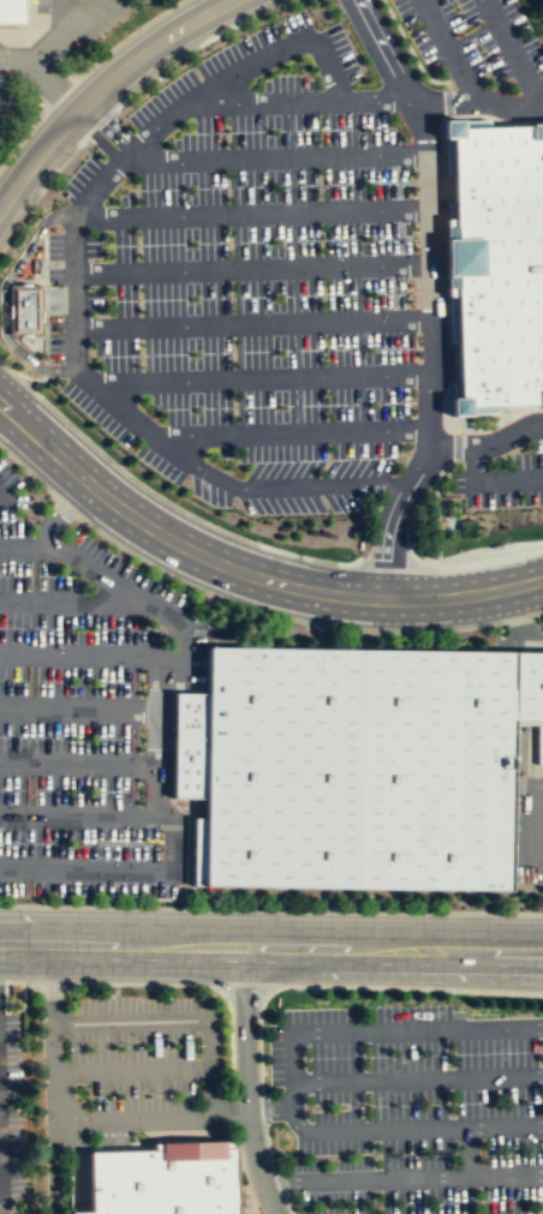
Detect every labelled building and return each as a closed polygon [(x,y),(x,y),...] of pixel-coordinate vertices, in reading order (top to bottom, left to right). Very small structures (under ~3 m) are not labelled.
[(21,0),(0,0),(0,24),(20,25),(21,0)] [(454,126),(542,124),(542,405),(461,407),(454,126)] [(35,329),(35,289),(13,289),(14,329),(35,329)] [(512,891),(513,884),(514,777),(515,719),(515,650),(252,646),(207,645),(207,693),(173,693),(172,797),(204,799),(204,818),(193,818),(192,885),(512,891)] [(515,650),(542,650),(542,720),(515,719),(515,650)] [(88,1152),(90,1213),(70,1213),(238,1213),(235,1148),(88,1152)]
